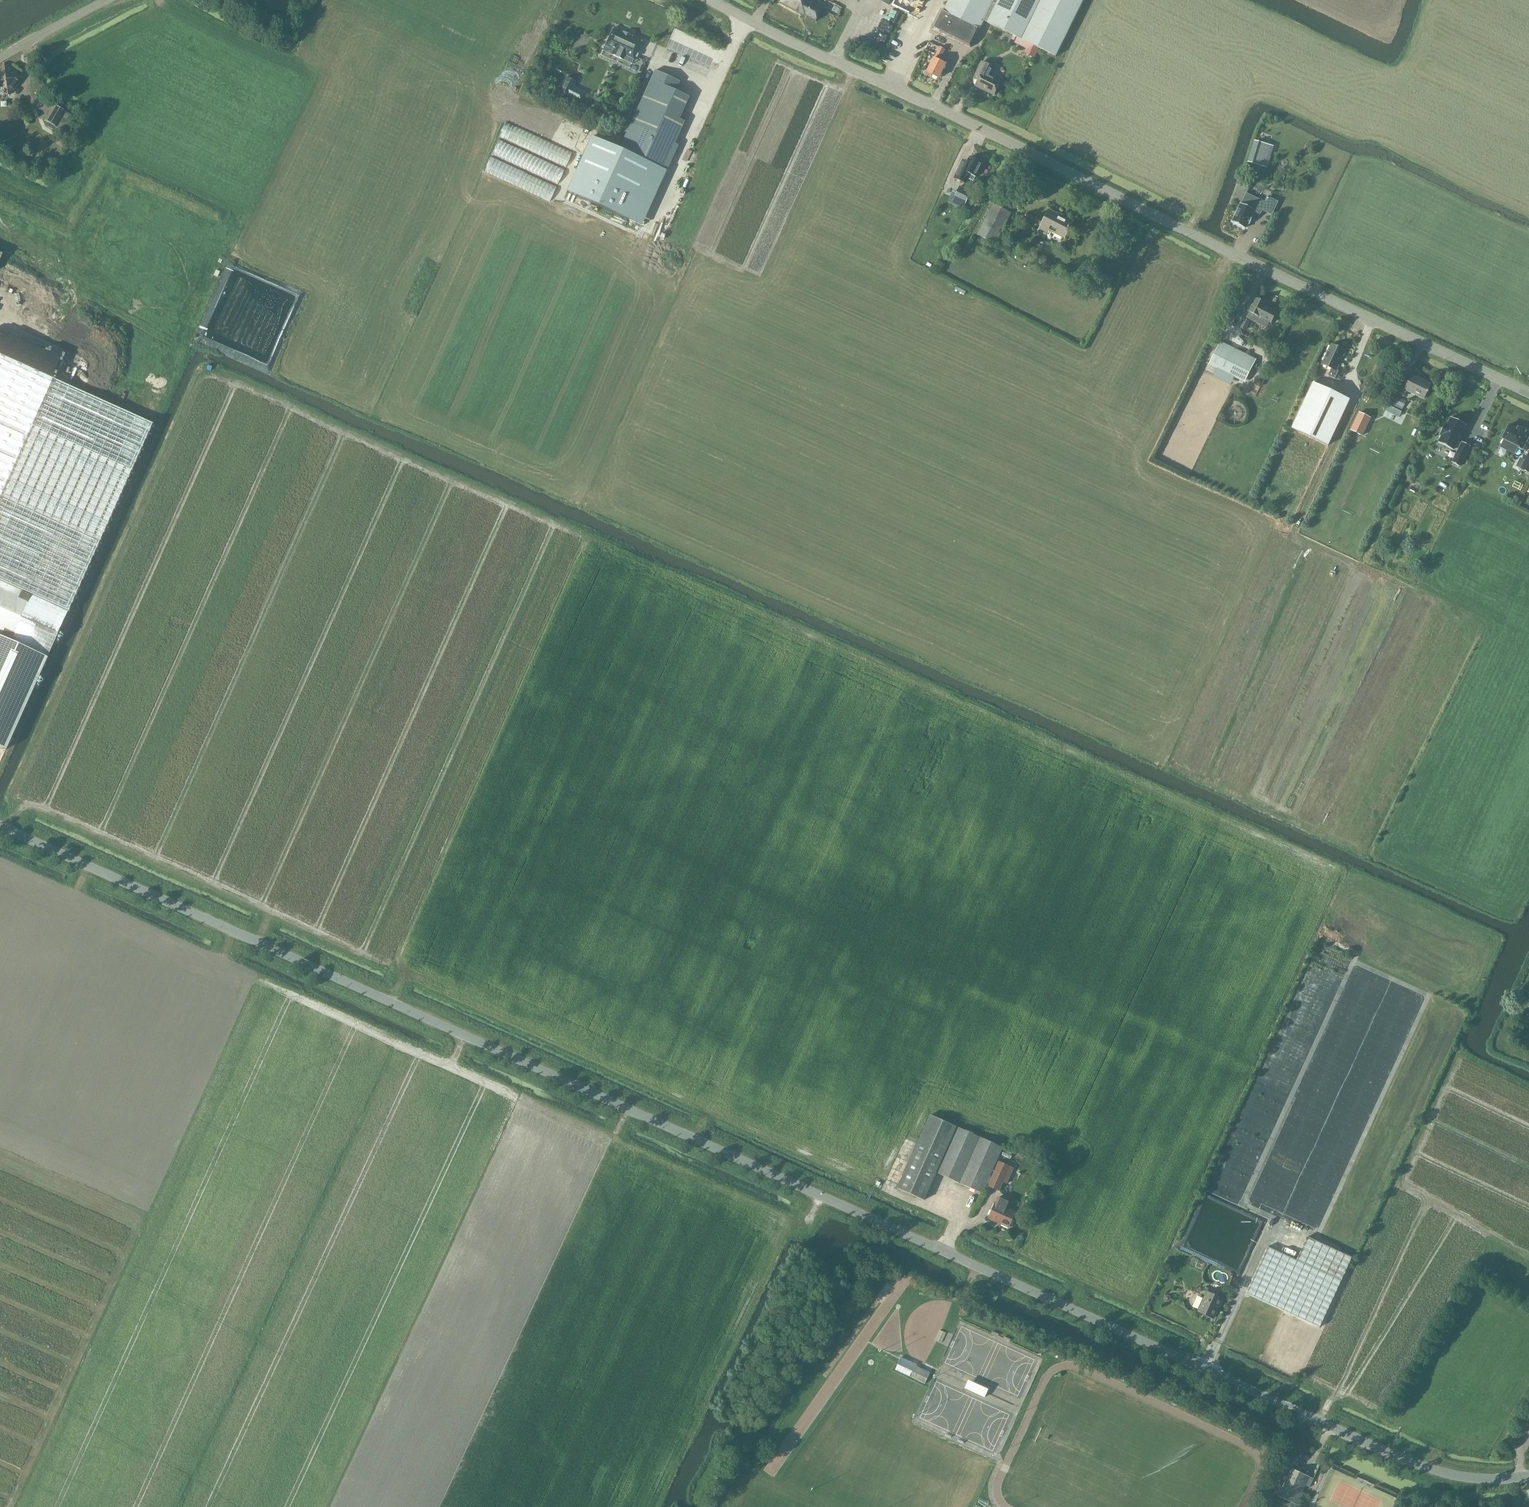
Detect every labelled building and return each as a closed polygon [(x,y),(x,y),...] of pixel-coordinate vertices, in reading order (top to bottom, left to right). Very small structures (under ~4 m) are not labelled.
[(822,10),(813,5),(816,0),(780,0),(779,2),(806,17),(815,21),(822,10)] [(933,28),(934,29),(971,48),(979,30),(984,22),(1017,38),(1030,44),(1039,48),(1056,57),(1084,0),(949,0),(943,13),(941,12),(934,26),(933,28)] [(626,53),(635,57),(642,42),(641,41),(640,42),(632,38),(632,36),(623,32),(622,34),(613,29),(614,29),(613,28),(606,44),(613,47),(614,49),(612,53),(613,56),(621,59),(624,58),(626,53)] [(934,59),(927,73),(933,76),(939,79),(946,64),(939,61),(945,50),(940,47),(934,59)] [(976,86),(994,95),(1001,81),(990,75),(993,69),(992,67),(981,62),(973,79),(974,79),(973,81),(973,82),(974,84),(974,85),(976,86)] [(0,67),(0,91),(7,96),(11,90),(12,91),(22,78),(3,63),(0,67)] [(631,124),(619,150),(621,151),(653,166),(666,171),(671,161),(678,146),(674,144),(668,142),(679,119),(689,97),(675,91),(679,81),(655,70),(645,92),(656,97),(641,129),(631,124)] [(576,82),(566,77),(559,92),(569,96),(573,88),(576,82)] [(54,105),(45,121),(56,128),(66,112),(54,105)] [(56,128),(54,132),(60,135),(61,136),(73,116),(66,112),(56,128)] [(533,134),(535,129),(523,123),(518,134),(526,137),(528,132),(533,134)] [(591,137),(566,192),(629,220),(653,166),(621,151),(619,150),(591,137)] [(1255,141),(1248,162),(1258,165),(1261,155),(1270,158),(1274,147),(1255,141)] [(964,162),(960,170),(958,169),(954,179),(965,185),(968,178),(973,180),(981,163),(970,158),(967,164),(964,162)] [(951,195),(948,202),(963,210),(971,192),(960,186),(957,194),(955,197),(951,195)] [(1262,210),(1272,215),(1278,202),(1268,197),(1265,202),(1247,194),(1242,204),(1241,204),(1232,222),(1245,228),(1248,223),(1250,224),(1254,216),(1252,215),(1254,211),(1260,214),(1262,210)] [(993,204),(978,235),(995,244),(1011,213),(993,204)] [(1049,210),(1040,227),(1047,231),(1048,230),(1062,237),(1071,221),(1049,210)] [(957,286),(955,290),(965,295),(966,291),(957,286)] [(1256,297),(1263,300),(1266,293),(1259,290),(1256,297)] [(1265,303),(1254,298),(1247,312),(1250,314),(1248,319),(1267,329),(1270,323),(1271,324),(1278,310),(1265,303)] [(1225,333),(1235,339),(1237,335),(1242,337),(1245,331),(1231,324),(1225,333)] [(199,341),(240,354),(243,343),(203,330),(199,341)] [(1246,380),(1256,360),(1220,341),(1210,362),(1246,380)] [(1345,351),(1339,348),(1338,346),(1334,344),(1333,345),(1332,345),(1322,365),(1332,369),(1328,376),(1335,379),(1339,371),(1338,371),(1336,370),(1345,351)] [(67,613),(153,424),(133,415),(69,386),(0,355),(0,583),(67,613)] [(62,361),(60,370),(73,373),(75,364),(62,361)] [(1406,390),(1422,398),(1429,384),(1410,374),(1406,383),(1398,380),(1393,391),(1403,396),(1406,390)] [(1314,383),(1299,415),(1293,428),(1329,445),(1350,399),(1314,383)] [(1406,401),(1387,393),(1383,401),(1402,410),(1406,401)] [(1360,412),(1351,431),(1362,436),(1371,418),(1360,412)] [(1458,442),(1466,425),(1451,418),(1447,425),(1445,424),(1439,435),(1442,436),(1439,443),(1453,450),(1454,450),(1458,452),(1452,463),(1460,466),(1470,446),(1462,442),(1462,444),(1458,442)] [(1525,432),(1518,428),(1517,429),(1509,425),(1505,432),(1503,431),(1500,437),(1502,438),(1502,439),(1504,440),(1500,447),(1514,454),(1518,447),(1523,449),(1528,437),(1528,435),(1525,433),(1525,432)] [(1468,436),(1465,443),(1470,445),(1473,438),(1468,436)] [(1528,472),(1528,452),(1528,455),(1525,459),(1521,468),(1523,469),(1528,472)] [(47,658),(67,613),(0,583),(0,636),(47,658)] [(6,750),(47,658),(0,636),(0,747),(6,750)] [(1278,1094),(1288,1099),(1292,1090),(1273,1081),(1270,1086),(1279,1091),(1278,1094)] [(981,1194),(982,1192),(1002,1147),(971,1134),(930,1115),(897,1189),(924,1201),(936,1174),(951,1180),(981,1194)] [(1011,1166),(999,1161),(988,1187),(1000,1192),(1011,1166)] [(1038,1165),(1041,1170),(1046,1166),(1042,1161),(1038,1165)] [(988,1218),(1008,1227),(1015,1210),(1009,1208),(1011,1204),(1003,1200),(998,1198),(995,1204),(994,1204),(988,1218)] [(1246,1294),(1320,1328),(1352,1258),(1308,1237),(1297,1260),(1268,1247),(1246,1294)] [(1277,1249),(1280,1243),(1274,1239),(1270,1245),(1277,1249)] [(1210,1317),(1214,1318),(1223,1299),(1207,1292),(1198,1311),(1202,1313),(1203,1316),(1208,1318),(1210,1317)] [(908,1373),(911,1368),(896,1361),(894,1366),(908,1373)] [(915,1368),(911,1377),(925,1384),(929,1375),(915,1368)] [(969,1382),(990,1391),(994,1382),(973,1373),(969,1382)] [(1288,1446),(1285,1454),(1295,1458),(1298,1451),(1288,1446)] [(1291,1468),(1278,1496),(1297,1505),(1310,1477),(1305,1475),(1306,1472),(1297,1468),(1296,1470),(1291,1468)]
